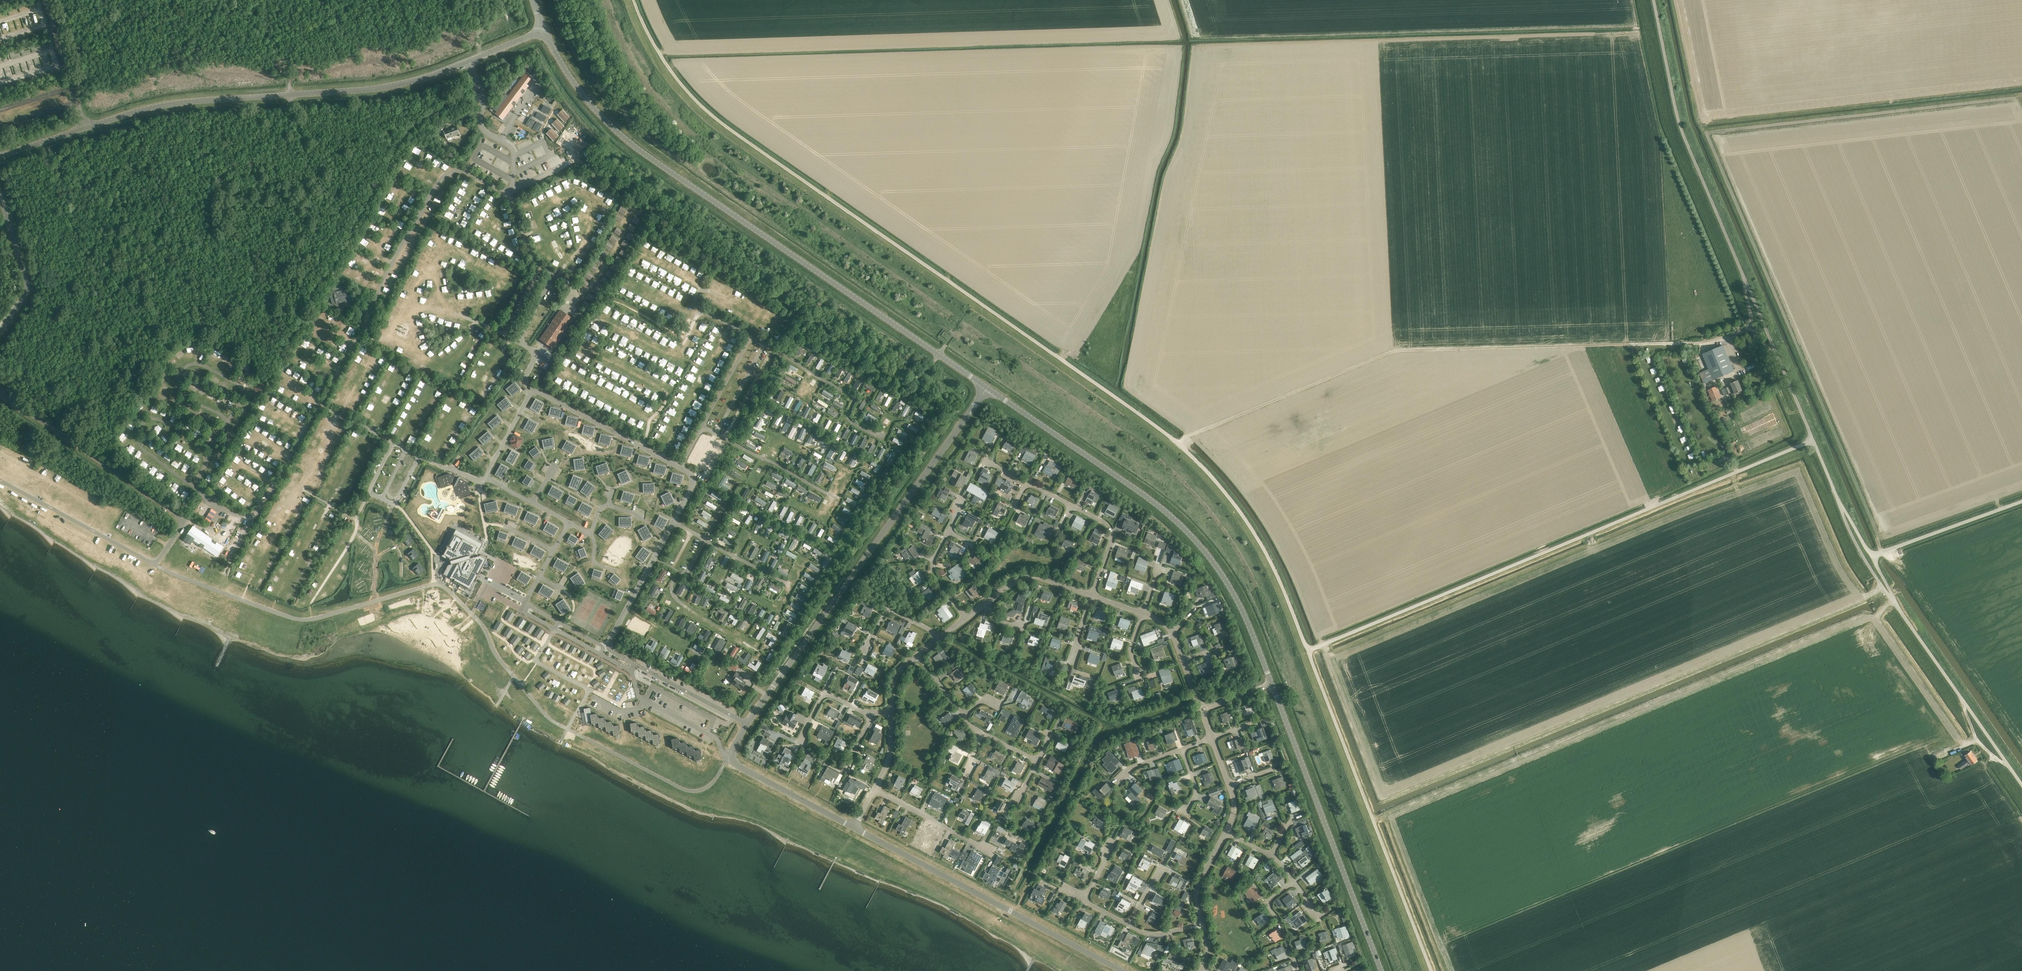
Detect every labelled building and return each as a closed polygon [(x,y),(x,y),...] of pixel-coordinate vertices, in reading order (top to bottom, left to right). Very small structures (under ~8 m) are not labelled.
[(503,107),(497,115),(503,119),(510,110),(514,105),(514,106),(514,105),(516,103),(516,102),(523,94),(523,93),(525,91),(525,90),(528,86),(526,84),(532,76),(526,72),(520,80),(502,104),(504,106),(503,107)] [(544,105),(541,110),(548,114),(551,109),(544,105)] [(538,112),(535,117),(544,122),(547,117),(538,112)] [(530,118),(526,125),(531,128),(535,121),(530,118)] [(441,122),(434,125),(437,132),(439,132),(438,129),(443,127),(441,122)] [(537,122),(533,129),(538,132),(542,125),(537,122)] [(446,139),(459,134),(456,126),(443,131),(446,139)] [(350,290),(342,285),(334,287),(330,295),(332,303),(339,307),(347,305),(352,298),(350,290)] [(560,310),(540,339),(552,348),(572,319),(560,310)] [(1704,384),(1734,371),(1723,346),(1703,354),(1709,369),(1699,373),(1704,384)] [(1732,390),(1734,394),(1742,391),(1738,380),(1731,383),(1733,387),(1729,388),(1728,387),(1722,390),(1724,396),(1731,393),(1730,390),(1732,390)] [(506,389),(512,396),(511,395),(519,388),(520,389),(514,382),(506,389)] [(1721,398),(1716,386),(1708,390),(1712,401),(1721,398)] [(510,404),(511,405),(512,405),(506,397),(497,405),(503,412),(502,410),(510,404)] [(530,408),(538,413),(543,403),(535,399),(536,400),(531,409),(530,408)] [(551,407),(548,416),(549,414),(559,417),(559,419),(561,410),(551,407)] [(502,421),(497,415),(488,423),(493,429),(492,428),(501,420),(502,421)] [(567,416),(565,425),(565,424),(576,426),(575,428),(576,428),(578,419),(567,416)] [(530,420),(525,429),(532,433),(537,423),(530,420)] [(584,425),(581,434),(582,434),(582,433),(592,435),(592,437),(595,428),(584,425)] [(987,430),(983,437),(986,438),(985,441),(991,444),(994,437),(995,434),(987,430)] [(493,437),(488,431),(478,439),(483,445),(484,445),(483,444),(492,436),(493,437)] [(611,437),(601,434),(598,442),(609,444),(611,437)] [(523,439),(516,435),(515,437),(512,435),(509,441),(511,442),(510,445),(518,449),(523,439)] [(553,438),(542,440),(544,449),(544,448),(554,446),(554,447),(555,447),(553,438)] [(1009,451),(1012,452),(1015,445),(1011,443),(1012,441),(1008,439),(1006,444),(1005,443),(1003,448),(1002,450),(1007,453),(1008,451),(1009,451)] [(566,440),(562,449),(563,447),(572,453),(571,454),(576,446),(566,440)] [(622,445),(620,455),(620,453),(631,456),(630,457),(631,458),(633,448),(622,445)] [(1023,445),(1020,451),(1021,450),(1024,452),(1023,453),(1025,454),(1023,458),(1022,460),(1026,462),(1027,460),(1031,462),(1031,463),(1035,455),(1033,454),(1034,451),(1023,445)] [(484,453),(479,447),(469,455),(474,461),(473,460),(482,452),(483,453),(484,453)] [(536,447),(529,452),(532,457),(533,457),(533,456),(539,452),(536,447)] [(518,454),(511,450),(513,451),(507,461),(505,461),(512,465),(518,454)] [(967,462),(971,464),(973,465),(974,463),(977,458),(976,457),(978,454),(970,450),(964,461),(967,462)] [(650,458),(639,455),(637,462),(647,465),(650,458)] [(583,458),(573,459),(573,460),(575,459),(576,470),(575,470),(584,469),(583,458)] [(528,460),(524,467),(529,470),(533,463),(534,463),(529,460),(528,460)] [(1062,467),(1054,463),(1050,460),(1047,465),(1046,465),(1043,471),(1052,476),(1053,473),(1057,475),(1062,467)] [(606,463),(596,466),(599,475),(598,474),(608,470),(609,472),(606,463)] [(495,474),(495,475),(502,478),(508,468),(501,464),(502,465),(496,475),(495,474)] [(656,464),(653,473),(654,471),(664,474),(664,476),(666,467),(656,464)] [(979,479),(978,481),(981,483),(981,481),(985,483),(985,482),(988,484),(991,476),(987,474),(989,470),(984,468),(980,475),(981,475),(979,479)] [(626,470),(617,474),(619,474),(623,483),(621,484),(622,484),(630,480),(626,470)] [(966,477),(961,474),(955,470),(952,476),(959,479),(955,485),(961,488),(965,481),(968,483),(972,475),(969,473),(966,477)] [(672,473),(670,482),(670,480),(681,483),(680,485),(683,476),(672,473)] [(453,484),(457,477),(450,474),(438,478),(441,488),(453,484)] [(527,475),(522,483),(527,486),(528,486),(527,485),(532,479),(527,476),(527,475)] [(582,478),(573,475),(574,476),(570,487),(569,486),(568,487),(577,490),(582,478)] [(1069,479),(1068,478),(1066,483),(1071,486),(1072,486),(1074,487),(1078,480),(1070,476),(1069,479)] [(998,477),(995,484),(1000,487),(1002,484),(1003,485),(1001,488),(1007,491),(1010,492),(1012,488),(1014,485),(1010,484),(1011,482),(1007,479),(1006,481),(1005,482),(1003,481),(1004,480),(1000,478),(998,477)] [(460,497),(470,494),(466,482),(459,478),(456,485),(460,497)] [(587,481),(580,491),(588,497),(587,496),(594,486),(595,487),(587,481)] [(654,483),(643,484),(643,493),(643,492),(654,491),(654,493),(654,483)] [(971,502),(975,504),(978,497),(984,500),(983,501),(984,501),(988,493),(971,483),(967,490),(975,494),(971,502)] [(552,486),(548,494),(548,493),(559,499),(558,500),(563,492),(552,486)] [(937,496),(939,498),(945,501),(947,497),(947,496),(948,493),(940,489),(937,496)] [(623,491),(620,500),(621,500),(621,499),(631,502),(631,504),(634,495),(623,491)] [(1091,504),(1093,501),(1096,502),(1099,495),(1091,491),(1090,494),(1089,494),(1085,501),(1091,504)] [(669,492),(660,496),(661,496),(662,496),(667,505),(665,506),(666,506),(674,502),(669,492)] [(569,495),(567,501),(574,504),(574,505),(577,499),(569,495)] [(1035,506),(1039,499),(1031,495),(1029,497),(1026,502),(1032,505),(1032,504),(1035,506)] [(496,501),(484,504),(486,513),(486,512),(497,509),(498,510),(496,501)] [(582,502),(577,510),(578,511),(578,509),(589,515),(588,516),(593,508),(582,502)] [(995,509),(998,511),(998,512),(1004,515),(1006,510),(1005,510),(1007,507),(999,502),(995,509)] [(1114,517),(1119,507),(1110,502),(1105,513),(1111,516),(1111,515),(1114,517)] [(507,503),(503,512),(504,512),(504,511),(515,515),(515,516),(518,507),(507,503)] [(1050,508),(1049,508),(1047,512),(1052,515),(1053,515),(1056,517),(1059,509),(1051,505),(1050,508)] [(114,527),(151,547),(161,530),(123,509),(114,527)] [(932,514),(940,518),(938,521),(942,523),(946,516),(934,510),(932,514)] [(527,512),(523,520),(524,520),(524,519),(535,524),(535,525),(539,517),(527,512)] [(969,512),(967,516),(967,517),(976,521),(978,518),(969,512)] [(390,513),(387,523),(393,525),(397,515),(390,513)] [(1019,517),(1016,521),(1022,524),(1025,526),(1030,516),(1024,513),(1023,515),(1021,514),(1020,517),(1019,517)] [(1122,514),(1119,520),(1124,521),(1122,529),(1127,530),(1126,531),(1132,533),(1131,534),(1132,534),(1133,533),(1136,534),(1139,523),(1131,520),(1132,517),(1122,514)] [(662,530),(667,520),(659,515),(660,516),(655,526),(654,525),(662,530)] [(1081,530),(1086,520),(1077,516),(1072,526),(1078,529),(1078,528),(1081,530)] [(631,517),(619,517),(619,527),(619,525),(631,525),(631,527),(631,517)] [(966,520),(965,519),(962,524),(968,527),(969,527),(971,528),(975,521),(967,517),(966,520)] [(374,520),(368,524),(373,532),(379,529),(374,520)] [(547,522),(543,530),(544,529),(554,535),(554,536),(558,528),(547,522)] [(931,533),(929,532),(931,529),(921,524),(919,527),(917,526),(915,530),(924,534),(922,538),(927,540),(926,543),(930,546),(933,540),(932,539),(934,536),(930,535),(931,533)] [(1047,532),(1048,529),(1040,524),(1036,531),(1039,533),(1045,537),(1047,532)] [(606,525),(598,534),(606,540),(605,539),(612,530),(613,531),(606,525)] [(646,525),(637,530),(639,530),(645,540),(643,541),(652,536),(646,525)] [(216,556),(223,546),(210,537),(209,538),(206,536),(207,535),(193,526),(186,536),(184,540),(190,544),(193,541),(202,548),(203,547),(216,556)] [(1102,534),(1097,532),(1098,530),(1095,528),(1093,533),(1089,540),(1092,541),(1092,542),(1098,545),(1100,540),(1099,540),(1101,537),(1100,537),(1102,534)] [(483,544),(456,529),(442,554),(441,556),(450,561),(451,564),(448,565),(443,574),(471,591),(478,575),(487,557),(482,555),(479,556),(478,553),(483,544)] [(994,540),(996,535),(998,533),(992,530),(991,532),(988,531),(985,535),(984,538),(993,543),(994,540)] [(505,540),(507,534),(508,534),(499,531),(499,532),(497,537),(498,537),(505,540)] [(1148,532),(1144,542),(1147,543),(1147,544),(1154,546),(1155,541),(1156,535),(1148,532)] [(571,534),(568,540),(568,539),(575,543),(575,544),(578,539),(578,538),(571,534),(570,534),(571,534)] [(411,536),(401,541),(405,548),(414,543),(411,536)] [(371,541),(361,537),(358,544),(368,548),(371,541)] [(515,537),(511,545),(512,545),(512,544),(523,549),(523,550),(527,542),(515,537)] [(1065,541),(1064,541),(1062,545),(1068,548),(1071,549),(1074,542),(1066,538),(1065,541)] [(959,554),(962,549),(963,547),(958,544),(957,545),(956,544),(951,541),(949,546),(952,548),(949,552),(955,555),(953,559),(957,561),(957,560),(960,562),(963,556),(959,554)] [(1168,544),(1166,550),(1172,553),(1175,546),(1168,544)] [(534,545),(530,553),(530,554),(531,552),(541,558),(540,559),(541,560),(545,551),(534,545)] [(906,560),(910,557),(911,559),(914,557),(917,560),(922,551),(912,546),(910,548),(909,550),(907,547),(901,552),(903,554),(902,555),(906,560)] [(583,548),(578,550),(581,557),(581,558),(586,556),(587,556),(584,547),(583,548)] [(643,562),(650,552),(642,547),(643,548),(636,557),(635,556),(635,557),(643,562)] [(1121,562),(1122,560),(1122,559),(1125,560),(1128,553),(1119,550),(1118,553),(1117,553),(1115,560),(1121,562)] [(1172,557),(1170,562),(1170,561),(1174,562),(1174,563),(1175,563),(1176,563),(1176,564),(1179,565),(1182,557),(1178,556),(1179,553),(1174,552),(1172,557)] [(408,555),(409,562),(420,561),(419,553),(408,555)] [(969,565),(975,568),(976,566),(979,567),(983,560),(980,559),(982,556),(976,553),(973,559),(970,557),(968,562),(970,563),(969,565)] [(369,555),(358,554),(358,562),(368,563),(369,555)] [(1144,572),(1148,560),(1139,557),(1135,568),(1138,569),(1138,570),(1144,572)] [(557,558),(553,566),(553,567),(554,565),(564,571),(563,572),(564,573),(568,564),(557,558)] [(1086,567),(1085,567),(1087,564),(1079,559),(1075,567),(1078,568),(1078,569),(1083,572),(1086,567)] [(948,571),(951,574),(948,576),(952,581),(956,578),(958,581),(966,574),(958,564),(956,566),(954,568),(954,567),(948,571)] [(358,575),(368,576),(369,569),(359,568),(358,575)] [(420,568),(410,568),(409,576),(420,576),(420,568)] [(602,572),(594,569),(592,575),(600,577),(600,578),(602,572)] [(1180,584),(1183,574),(1174,570),(1170,581),(1176,583),(1177,582),(1180,584)] [(521,571),(516,579),(517,580),(517,578),(526,584),(526,585),(531,577),(521,571)] [(916,574),(916,573),(912,576),(916,582),(916,581),(918,583),(924,579),(919,572),(916,574)] [(578,573),(570,578),(571,577),(578,587),(577,588),(585,583),(578,573)] [(614,574),(610,578),(610,579),(610,578),(616,584),(620,579),(620,580),(621,579),(614,574)] [(1118,581),(1114,579),(1115,576),(1111,575),(1110,578),(1109,578),(1108,581),(1106,585),(1105,587),(1108,588),(1109,586),(1112,588),(1112,587),(1116,588),(1118,581)] [(1130,582),(1128,590),(1131,591),(1131,592),(1137,594),(1139,589),(1141,590),(1144,584),(1131,580),(1130,582)] [(365,582),(355,581),(354,589),(365,589),(365,582)] [(549,599),(554,591),(543,584),(538,592),(538,593),(539,591),(549,597),(549,599)] [(965,591),(969,597),(970,596),(972,599),(978,594),(976,591),(979,589),(975,584),(972,586),(973,587),(970,589),(969,588),(965,591)] [(1206,586),(1198,588),(1200,591),(1199,592),(1201,598),(1206,596),(1206,595),(1211,593),(1210,590),(1208,590),(1206,586)] [(928,589),(927,589),(923,591),(928,597),(930,599),(936,594),(931,587),(928,589)] [(615,598),(620,600),(624,592),(623,592),(618,590),(615,598)] [(1047,601),(1050,602),(1053,594),(1044,591),(1043,594),(1042,594),(1041,599),(1047,601)] [(1171,605),(1175,594),(1165,591),(1161,602),(1167,604),(1168,604),(1171,605)] [(1025,600),(1026,597),(1019,594),(1018,597),(1016,601),(1019,603),(1017,611),(1021,612),(1025,600)] [(570,609),(563,599),(555,604),(556,605),(557,604),(563,614),(562,614),(562,615),(570,609)] [(1067,608),(1071,609),(1070,609),(1077,612),(1078,607),(1078,606),(1079,603),(1070,600),(1067,608)] [(864,606),(860,613),(863,614),(862,616),(868,618),(871,613),(870,613),(872,610),(871,610),(873,606),(863,601),(861,605),(864,606)] [(953,616),(947,608),(947,609),(946,607),(947,606),(944,602),(940,605),(942,607),(938,610),(940,613),(938,614),(942,619),(944,618),(946,620),(953,616)] [(1211,612),(1212,615),(1223,611),(1220,602),(1213,605),(1213,604),(1206,607),(1208,613),(1211,612)] [(1097,613),(1096,613),(1094,618),(1100,620),(1100,619),(1104,620),(1106,613),(1098,610),(1097,613)] [(1050,616),(1046,614),(1040,612),(1037,618),(1036,618),(1034,623),(1038,625),(1039,623),(1043,625),(1046,626),(1050,616)] [(500,622),(506,625),(511,617),(505,613),(500,622)] [(513,627),(519,630),(524,621),(517,618),(513,627)] [(1118,625),(1121,626),(1121,627),(1127,629),(1129,624),(1130,621),(1121,618),(1118,625)] [(1058,627),(1061,628),(1060,628),(1067,631),(1068,626),(1068,625),(1069,622),(1060,619),(1058,627)] [(891,620),(886,630),(896,635),(901,625),(891,620)] [(984,628),(988,630),(990,624),(990,623),(986,620),(984,624),(981,623),(976,636),(977,636),(976,638),(982,640),(983,638),(981,637),(984,628)] [(1214,625),(1215,628),(1217,634),(1222,632),(1225,631),(1222,622),(1214,625)] [(843,631),(845,633),(851,636),(854,632),(853,631),(855,628),(846,624),(843,631)] [(523,635),(529,638),(534,629),(528,626),(523,635)] [(1097,628),(1096,632),(1099,633),(1099,634),(1107,637),(1108,632),(1097,628)] [(536,639),(541,642),(542,642),(546,634),(540,630),(535,639),(536,639)] [(1090,633),(1089,633),(1087,638),(1093,640),(1093,639),(1097,641),(1099,633),(1096,632),(1091,630),(1090,633)] [(909,632),(904,641),(907,643),(908,640),(912,643),(917,633),(913,631),(911,634),(910,633),(910,632),(909,632)] [(1154,640),(1154,639),(1157,638),(1154,631),(1143,635),(1144,638),(1142,639),(1144,646),(1149,644),(1148,642),(1154,640)] [(1002,641),(1008,643),(1009,643),(1012,644),(1014,636),(1005,633),(1004,636),(1002,641)] [(1194,647),(1201,644),(1204,643),(1200,634),(1191,637),(1192,640),(1191,641),(1194,647)] [(1122,641),(1114,638),(1114,636),(1112,635),(1110,640),(1113,641),(1110,649),(1113,650),(1114,647),(1120,649),(1122,644),(1121,644),(1122,641)] [(1030,639),(1029,639),(1028,644),(1034,646),(1034,645),(1037,646),(1040,639),(1031,636),(1030,639)] [(1050,645),(1053,647),(1059,649),(1061,644),(1060,644),(1061,641),(1053,638),(1050,645)] [(553,651),(559,654),(564,646),(557,642),(553,651)] [(1158,647),(1159,649),(1152,651),(1154,654),(1153,655),(1155,659),(1161,657),(1164,656),(1161,648),(1163,647),(1163,645),(1158,647)] [(887,646),(886,649),(885,648),(883,653),(888,656),(889,655),(891,657),(895,650),(887,646)] [(567,657),(573,660),(578,651),(571,648),(567,657)] [(950,657),(945,651),(944,649),(933,658),(937,663),(944,658),(947,662),(950,660),(949,658),(950,657)] [(838,657),(841,658),(841,659),(847,662),(849,657),(848,657),(850,654),(842,650),(838,657)] [(1090,657),(1089,657),(1088,661),(1094,664),(1094,663),(1097,664),(1100,657),(1091,654),(1090,657)] [(1228,668),(1230,667),(1238,665),(1235,656),(1231,657),(1224,659),(1228,668)] [(579,666),(585,669),(590,660),(584,657),(579,666)] [(1043,666),(1042,669),(1051,672),(1052,670),(1054,665),(1053,664),(1054,661),(1045,658),(1043,666)] [(730,660),(726,665),(734,670),(738,665),(730,660)] [(1212,670),(1210,666),(1212,665),(1211,661),(1205,663),(1200,664),(1202,670),(1203,670),(1204,673),(1212,670)] [(593,671),(599,674),(604,666),(598,662),(593,671)] [(956,662),(951,666),(954,670),(959,666),(956,662)] [(1115,676),(1118,674),(1118,675),(1125,673),(1123,668),(1122,668),(1120,663),(1112,666),(1112,668),(1115,676)] [(824,664),(822,667),(818,664),(814,671),(817,673),(815,676),(821,679),(825,672),(824,671),(827,666),(824,664)] [(869,664),(867,667),(864,671),(870,674),(873,675),(877,668),(869,664)] [(858,665),(854,673),(859,676),(863,668),(858,665)] [(955,671),(951,674),(955,679),(957,681),(964,676),(965,675),(959,667),(955,671)] [(1173,681),(1172,678),(1169,671),(1161,674),(1162,677),(1161,677),(1164,685),(1173,681)] [(732,683),(741,689),(745,682),(742,680),(744,677),(736,672),(732,677),(734,678),(732,683)] [(843,687),(849,690),(852,691),(858,680),(849,675),(843,687)] [(1078,684),(1078,683),(1084,685),(1091,687),(1094,680),(1082,675),(1081,678),(1075,676),(1073,681),(1075,682),(1075,683),(1075,684),(1076,684),(1077,684),(1078,684)] [(1001,681),(998,686),(998,685),(995,690),(1001,693),(1004,694),(1009,685),(1001,681)] [(972,684),(968,687),(967,687),(963,690),(967,695),(969,697),(976,692),(973,689),(975,688),(972,684)] [(1135,685),(1128,688),(1129,693),(1132,692),(1134,699),(1137,698),(1138,699),(1144,696),(1142,692),(1140,689),(1137,690),(1135,685)] [(812,695),(813,692),(805,687),(802,694),(805,696),(804,697),(810,700),(812,695)] [(879,695),(868,689),(865,693),(862,697),(871,702),(873,698),(876,700),(879,695)] [(1110,700),(1113,699),(1114,700),(1120,698),(1118,693),(1117,693),(1116,690),(1108,693),(1110,700)] [(1031,697),(1030,696),(1027,695),(1027,694),(1022,691),(1016,701),(1021,703),(1021,704),(1027,707),(1027,706),(1030,708),(1034,701),(1030,699),(1031,697)] [(1257,711),(1255,711),(1252,703),(1245,706),(1246,708),(1245,709),(1247,715),(1252,713),(1253,712),(1254,714),(1258,713),(1257,711)] [(1041,710),(1048,714),(1046,717),(1051,719),(1054,712),(1043,706),(1041,710)] [(831,707),(829,710),(826,715),(832,718),(832,717),(835,718),(839,711),(831,707)] [(979,714),(986,718),(985,721),(989,723),(993,716),(981,710),(979,714)] [(792,712),(790,712),(788,716),(786,715),(782,722),(786,724),(785,725),(789,727),(790,726),(793,728),(798,721),(794,719),(796,715),(792,712)] [(1228,722),(1228,721),(1231,720),(1231,719),(1230,717),(1228,712),(1221,714),(1222,717),(1221,717),(1224,724),(1228,722)] [(598,723),(597,718),(597,713),(591,714),(590,714),(591,721),(591,724),(598,723)] [(954,719),(949,713),(941,719),(946,725),(954,719)] [(846,715),(842,722),(845,724),(847,721),(858,727),(861,723),(860,722),(861,720),(850,714),(849,716),(846,715)] [(1072,731),(1075,732),(1079,725),(1082,727),(1083,724),(1067,716),(1062,726),(1072,731)] [(1197,732),(1194,724),(1192,717),(1185,720),(1186,723),(1184,724),(1189,736),(1194,734),(1197,732)] [(1262,727),(1267,725),(1269,724),(1267,717),(1259,719),(1262,727)] [(1011,736),(1014,738),(1023,720),(1019,718),(1017,721),(1014,719),(1012,722),(1011,722),(1007,730),(1012,733),(1011,736)] [(638,732),(637,727),(636,722),(630,723),(631,733),(638,732)] [(612,726),(612,730),(613,735),(620,734),(618,725),(612,726)] [(820,731),(817,736),(823,739),(823,738),(826,740),(824,743),(827,745),(834,732),(823,725),(820,731)] [(875,727),(873,730),(875,731),(870,740),(876,744),(881,734),(878,733),(880,729),(875,727)] [(960,727),(954,732),(960,739),(966,735),(960,727)] [(1254,732),(1251,734),(1253,740),(1256,739),(1257,738),(1258,741),(1265,739),(1262,731),(1264,730),(1263,727),(1259,729),(1260,731),(1259,731),(1254,732)] [(1040,739),(1036,737),(1038,733),(1030,728),(1026,737),(1033,741),(1032,744),(1036,746),(1040,739)] [(1175,731),(1164,735),(1168,744),(1175,742),(1175,741),(1178,740),(1175,731)] [(652,735),(652,739),(653,744),(660,743),(658,734),(652,735)] [(774,743),(765,738),(763,737),(759,743),(760,744),(756,751),(760,753),(762,749),(768,752),(774,743)] [(679,747),(678,743),(678,738),(671,739),(673,748),(679,747)] [(847,743),(838,738),(834,746),(843,751),(847,743)] [(1234,750),(1241,747),(1242,749),(1245,747),(1242,738),(1235,740),(1235,739),(1230,741),(1232,747),(1233,747),(1234,750)] [(1154,749),(1154,748),(1157,747),(1154,739),(1147,742),(1148,745),(1147,745),(1150,751),(1154,749)] [(1061,740),(1059,742),(1056,747),(1062,750),(1062,749),(1065,751),(1069,744),(1061,740)] [(1140,754),(1138,749),(1134,740),(1125,744),(1130,758),(1135,756),(1140,754)] [(792,756),(789,754),(791,750),(785,747),(781,755),(779,754),(776,759),(780,762),(779,764),(783,766),(784,764),(787,765),(792,756)] [(693,751),(694,755),(694,760),(701,759),(699,749),(693,751)] [(1005,755),(996,750),(992,757),(1001,762),(1005,755)] [(1117,763),(1112,758),(1114,756),(1109,750),(1106,753),(1107,755),(1103,760),(1108,765),(1105,767),(1111,773),(1117,767),(1115,766),(1117,763)] [(1270,760),(1270,759),(1273,758),(1270,750),(1263,753),(1264,756),(1263,756),(1265,762),(1270,760)] [(963,755),(956,751),(951,760),(958,763),(963,755)] [(1971,751),(1964,756),(1968,761),(1970,759),(1974,756),(1971,751)] [(1197,765),(1199,764),(1207,761),(1204,753),(1201,754),(1200,753),(1194,756),(1197,765)] [(872,765),(875,759),(867,754),(862,765),(859,770),(864,773),(866,768),(870,770),(873,765),(872,765)] [(801,771),(803,772),(807,773),(814,759),(807,755),(803,762),(802,761),(799,767),(802,769),(801,771)] [(1249,756),(1245,758),(1245,759),(1235,763),(1238,772),(1246,769),(1246,768),(1253,766),(1249,756)] [(1970,759),(1968,761),(1971,766),(1978,761),(1974,756),(1970,759)] [(1064,765),(1059,763),(1061,760),(1058,758),(1056,761),(1051,758),(1049,761),(1046,766),(1052,769),(1054,771),(1058,773),(1060,770),(1061,770),(1064,765)] [(839,773),(828,767),(830,764),(824,760),(821,767),(823,768),(823,767),(826,768),(820,780),(828,784),(829,784),(830,783),(831,782),(834,783),(839,773)] [(1180,764),(1181,764),(1179,760),(1174,762),(1173,761),(1169,763),(1171,767),(1169,767),(1167,770),(1169,773),(1182,768),(1180,764)] [(1966,760),(1959,765),(1962,769),(1969,764),(1966,760)] [(1025,765),(1018,761),(1013,770),(1020,774),(1025,765)] [(1151,769),(1146,771),(1148,777),(1149,777),(1150,780),(1158,777),(1159,781),(1163,780),(1158,768),(1155,769),(1151,770),(1151,769)] [(995,769),(993,772),(988,769),(983,778),(990,782),(994,775),(998,778),(1001,772),(995,769)] [(1209,785),(1209,783),(1214,781),(1211,773),(1208,774),(1208,773),(1203,775),(1205,781),(1203,782),(1205,787),(1209,785)] [(964,782),(960,780),(951,775),(950,778),(949,778),(949,779),(948,782),(949,783),(949,784),(948,786),(958,791),(958,793),(961,794),(965,787),(962,786),(964,782)] [(893,786),(897,788),(897,789),(899,790),(903,784),(905,780),(898,776),(896,780),(896,781),(893,786)] [(1055,784),(1047,780),(1042,777),(1038,784),(1051,791),(1055,784)] [(1272,781),(1275,787),(1276,789),(1286,786),(1283,777),(1280,778),(1277,779),(1272,781)] [(1015,784),(1006,779),(1003,786),(1012,791),(1015,784)] [(846,781),(842,789),(845,791),(846,791),(851,793),(852,791),(857,793),(858,789),(858,788),(859,785),(864,788),(865,786),(866,784),(858,780),(856,784),(858,785),(856,788),(854,787),(855,785),(849,782),(846,781)] [(1169,782),(1169,784),(1168,785),(1171,792),(1174,791),(1180,789),(1179,784),(1178,785),(1177,782),(1174,783),(1173,780),(1169,782)] [(1114,790),(1111,787),(1107,783),(1103,787),(1101,789),(1098,786),(1092,792),(1095,794),(1095,795),(1095,794),(1098,797),(1100,795),(1102,797),(1104,795),(1104,794),(1107,797),(1114,790)] [(1139,788),(1140,786),(1137,783),(1133,787),(1132,786),(1129,790),(1131,792),(1127,796),(1137,805),(1141,801),(1136,796),(1142,790),(1139,788)] [(1264,794),(1259,796),(1255,784),(1247,787),(1247,788),(1247,787),(1248,789),(1246,790),(1246,791),(1246,790),(1247,792),(1246,792),(1247,793),(1248,796),(1245,797),(1246,800),(1259,796),(1260,798),(1265,797),(1264,794)] [(915,785),(913,788),(912,787),(910,792),(916,795),(919,796),(923,789),(915,785)] [(985,793),(978,789),(973,798),(980,801),(985,793)] [(942,796),(941,799),(934,795),(933,798),(932,798),(930,802),(936,806),(936,805),(942,809),(948,799),(942,796)] [(1041,810),(1043,807),(1046,800),(1038,796),(1037,799),(1036,799),(1032,806),(1041,810)] [(1210,799),(1207,804),(1215,808),(1215,807),(1218,809),(1222,802),(1212,797),(1210,800),(1210,799)] [(1275,810),(1274,805),(1271,798),(1267,800),(1268,803),(1263,805),(1266,813),(1267,816),(1270,815),(1269,812),(1275,810)] [(1006,804),(999,800),(994,809),(1001,813),(1006,804)] [(1289,803),(1290,806),(1290,807),(1292,813),(1297,811),(1298,813),(1301,812),(1300,809),(1296,800),(1289,803)] [(881,824),(884,820),(890,809),(884,806),(880,814),(877,813),(875,818),(879,820),(878,822),(881,824)] [(1155,813),(1158,814),(1158,815),(1164,818),(1166,814),(1165,814),(1167,811),(1159,806),(1155,813)] [(960,813),(958,817),(964,820),(964,819),(967,821),(965,824),(969,826),(975,814),(971,812),(970,814),(963,810),(960,808),(958,812),(960,813)] [(1253,830),(1256,824),(1255,823),(1257,821),(1258,821),(1259,818),(1254,816),(1255,815),(1249,812),(1247,815),(1249,816),(1245,823),(1248,825),(1247,827),(1253,830)] [(1001,815),(998,820),(1005,824),(1008,819),(1004,817),(1005,817),(1001,815)] [(1092,822),(1095,823),(1095,824),(1101,827),(1103,822),(1104,819),(1096,815),(1092,822)] [(903,835),(905,831),(908,825),(912,826),(914,822),(905,817),(901,824),(904,825),(903,826),(899,824),(896,829),(900,832),(899,834),(903,835)] [(985,834),(991,824),(983,819),(980,826),(979,825),(976,830),(982,833),(985,834)] [(1026,819),(1025,822),(1024,821),(1022,826),(1028,829),(1031,830),(1034,823),(1026,819)] [(1185,831),(1187,828),(1189,825),(1180,820),(1175,829),(1182,832),(1183,830),(1185,831)] [(1308,837),(1308,836),(1312,835),(1311,833),(1309,833),(1306,825),(1303,826),(1303,825),(1295,828),(1298,837),(1302,836),(1303,839),(1308,837)] [(1133,835),(1134,832),(1125,827),(1121,835),(1126,838),(1126,839),(1130,841),(1133,835)] [(1205,827),(1204,829),(1203,829),(1200,834),(1206,837),(1207,836),(1209,838),(1213,831),(1205,827)] [(938,834),(925,828),(920,838),(932,844),(938,834)] [(1262,834),(1265,836),(1264,837),(1270,840),(1272,835),(1273,832),(1265,828),(1262,834)] [(1010,849),(1015,852),(1018,847),(1024,850),(1026,845),(1021,842),(1019,845),(1016,844),(1007,839),(1007,838),(1006,837),(1003,841),(1005,842),(1004,843),(1011,847),(1010,849)] [(1088,852),(1087,853),(1090,855),(1093,848),(1092,848),(1095,844),(1089,841),(1089,842),(1081,838),(1077,845),(1082,848),(1082,849),(1088,852)] [(1172,839),(1166,850),(1170,853),(1176,842),(1172,839)] [(947,859),(949,855),(955,844),(949,840),(945,848),(943,847),(940,852),(945,855),(943,857),(947,859)] [(1301,840),(1294,846),(1297,849),(1304,844),(1301,840)] [(1165,851),(1153,845),(1150,851),(1162,857),(1165,851)] [(1311,858),(1310,856),(1311,856),(1314,854),(1309,846),(1306,848),(1306,849),(1303,852),(1301,849),(1291,856),(1299,867),(1301,865),(1302,866),(1309,861),(1309,860),(1311,858)] [(1235,848),(1232,847),(1228,855),(1235,859),(1237,856),(1240,850),(1235,848)] [(1122,852),(1119,856),(1125,860),(1126,859),(1128,860),(1132,853),(1124,849),(1122,852)] [(964,861),(961,866),(965,868),(964,871),(971,875),(973,871),(977,874),(986,858),(972,850),(966,862),(964,861)] [(1174,858),(1179,860),(1178,862),(1183,865),(1187,858),(1177,852),(1174,858)] [(1056,862),(1065,867),(1070,856),(1065,853),(1064,856),(1060,854),(1056,862)] [(995,860),(993,864),(996,866),(998,862),(1000,864),(1003,858),(998,856),(995,860)] [(1141,867),(1147,870),(1149,866),(1149,865),(1150,863),(1151,863),(1152,860),(1146,857),(1144,856),(1139,865),(1141,867)] [(1253,857),(1253,858),(1250,856),(1246,864),(1253,868),(1254,865),(1255,865),(1258,860),(1253,857)] [(1073,864),(1078,866),(1081,861),(1076,858),(1073,864)] [(1270,868),(1266,862),(1262,865),(1267,871),(1270,868)] [(1111,871),(1109,876),(1114,879),(1113,881),(1116,883),(1121,873),(1123,870),(1115,865),(1113,869),(1112,872),(1111,871)] [(1001,871),(992,866),(989,872),(985,870),(984,872),(986,873),(983,878),(987,880),(986,882),(989,884),(992,880),(995,881),(998,876),(998,877),(1001,871)] [(1225,872),(1222,876),(1228,879),(1231,880),(1236,871),(1228,866),(1226,869),(1225,872)] [(1077,876),(1078,874),(1082,877),(1082,878),(1085,880),(1090,871),(1082,867),(1080,870),(1077,868),(1073,874),(1077,876)] [(1001,878),(1000,881),(1004,883),(1004,885),(1013,869),(1012,869),(1012,870),(1009,868),(1006,873),(1001,871),(998,877),(1001,878)] [(1269,880),(1273,886),(1277,882),(1279,880),(1280,881),(1283,878),(1275,869),(1273,871),(1274,873),(1268,878),(1270,880),(1269,880)] [(1322,875),(1318,869),(1306,878),(1311,884),(1320,877),(1321,878),(1323,877),(1322,875)] [(1173,876),(1169,883),(1171,884),(1173,882),(1178,884),(1177,888),(1181,890),(1183,890),(1188,881),(1181,878),(1182,877),(1176,874),(1174,877),(1173,876)] [(1131,878),(1126,889),(1129,891),(1130,888),(1136,891),(1138,886),(1140,887),(1144,881),(1133,875),(1131,878)] [(1030,898),(1042,904),(1046,897),(1042,895),(1046,888),(1039,884),(1036,889),(1034,889),(1030,898)] [(1252,903),(1256,900),(1262,896),(1254,886),(1252,888),(1251,887),(1244,892),(1249,897),(1248,898),(1252,903)] [(1330,898),(1328,895),(1331,893),(1327,887),(1324,889),(1325,890),(1322,892),(1318,895),(1322,900),(1322,899),(1324,902),(1330,898)] [(1102,891),(1101,890),(1099,895),(1104,898),(1105,898),(1108,899),(1111,892),(1103,888),(1102,891)] [(1053,892),(1048,901),(1051,903),(1056,894),(1053,892)] [(1165,894),(1164,897),(1157,894),(1156,897),(1155,897),(1153,901),(1158,904),(1159,904),(1161,905),(1164,900),(1168,902),(1170,897),(1165,894)] [(1293,898),(1290,894),(1282,899),(1288,907),(1291,905),(1291,906),(1297,902),(1293,898)] [(1121,901),(1120,901),(1117,906),(1123,909),(1123,908),(1127,910),(1130,903),(1132,901),(1123,896),(1122,899),(1121,901)] [(1283,905),(1278,899),(1274,902),(1278,907),(1279,906),(1279,907),(1283,905)] [(1059,904),(1057,903),(1053,911),(1061,915),(1067,903),(1061,900),(1059,904)] [(1170,912),(1173,913),(1172,914),(1178,917),(1181,912),(1180,912),(1182,909),(1174,905),(1170,912)] [(1150,916),(1147,921),(1153,924),(1153,923),(1156,925),(1161,915),(1153,911),(1150,916)] [(1290,918),(1289,919),(1296,929),(1303,924),(1302,923),(1306,921),(1300,913),(1301,913),(1299,911),(1290,918)] [(1263,912),(1259,916),(1259,915),(1254,918),(1258,923),(1259,923),(1261,925),(1269,919),(1263,912)] [(1083,916),(1082,915),(1078,924),(1084,928),(1087,922),(1089,922),(1092,916),(1085,913),(1083,916)] [(1096,933),(1097,933),(1098,933),(1102,935),(1103,934),(1107,936),(1108,934),(1111,936),(1115,928),(1100,921),(1095,931),(1096,932),(1096,933)] [(1339,938),(1345,936),(1346,938),(1349,937),(1346,929),(1344,930),(1343,927),(1340,928),(1340,927),(1335,929),(1337,936),(1338,935),(1339,938)] [(1278,929),(1273,932),(1273,931),(1269,935),(1273,940),(1273,939),(1275,942),(1281,937),(1279,935),(1281,933),(1278,929)] [(1320,943),(1322,942),(1330,939),(1327,931),(1324,932),(1323,931),(1319,933),(1321,939),(1319,940),(1320,943)] [(1121,940),(1118,946),(1122,948),(1123,950),(1123,951),(1125,952),(1126,949),(1130,951),(1130,950),(1130,949),(1131,949),(1131,948),(1130,947),(1130,946),(1129,946),(1129,945),(1132,938),(1133,936),(1128,933),(1127,935),(1123,942),(1121,940)] [(1185,947),(1188,946),(1188,947),(1195,946),(1193,941),(1192,937),(1183,939),(1185,947)] [(1298,949),(1304,947),(1304,949),(1308,948),(1304,938),(1295,942),(1298,949)] [(1141,946),(1139,949),(1142,951),(1150,955),(1154,948),(1157,949),(1158,944),(1147,942),(1144,948),(1141,946)] [(1351,946),(1353,945),(1352,942),(1343,945),(1346,955),(1354,952),(1351,946)] [(1173,955),(1170,953),(1171,949),(1169,943),(1164,953),(1168,955),(1167,957),(1166,956),(1162,963),(1166,965),(1167,963),(1168,964),(1169,962),(1182,969),(1187,960),(1176,954),(1176,955),(1174,954),(1173,955)] [(1284,956),(1285,958),(1288,956),(1282,946),(1277,949),(1276,948),(1273,950),(1279,959),(1284,956)] [(1326,958),(1328,957),(1329,961),(1337,958),(1335,952),(1337,951),(1335,948),(1323,952),(1326,958)] [(1308,970),(1316,968),(1312,958),(1304,961),(1308,970)] [(1229,967),(1234,970),(1238,962),(1233,959),(1231,963),(1224,959),(1219,968),(1224,970),(1227,970),(1229,967)]
